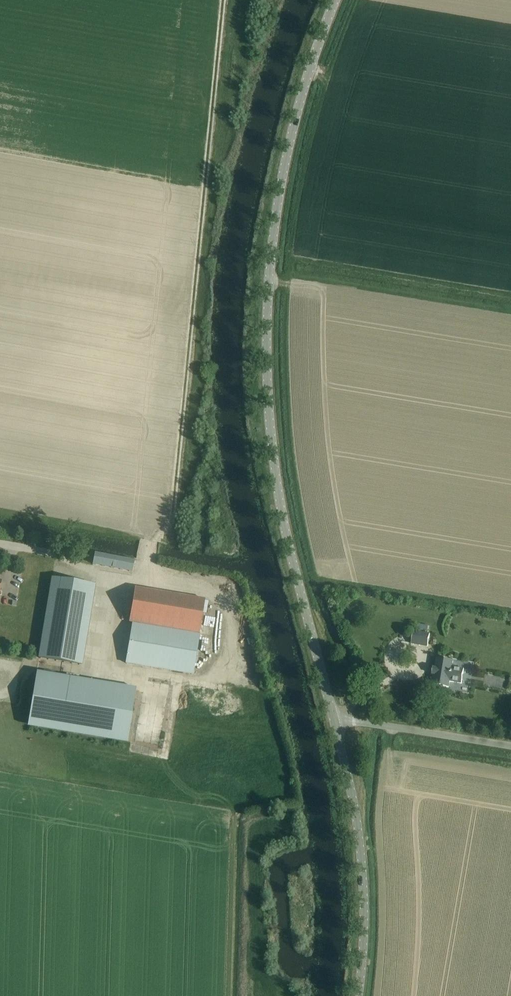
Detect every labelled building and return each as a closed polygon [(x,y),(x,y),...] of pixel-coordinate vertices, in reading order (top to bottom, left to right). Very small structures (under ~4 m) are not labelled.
[(95,553),(93,564),(132,572),(134,560),(95,553)] [(52,577),(40,654),(39,657),(81,664),(94,584),(52,577)] [(126,662),(192,674),(205,598),(135,586),(129,623),(133,623),(126,662)] [(5,604),(16,606),(17,601),(13,601),(13,596),(5,596),(5,604)] [(411,643),(428,646),(430,633),(413,631),(411,643)] [(437,658),(435,668),(433,667),(432,674),(434,675),(432,685),(448,687),(449,681),(462,683),(464,669),(452,667),(453,660),(437,658)] [(36,673),(28,724),(128,740),(136,690),(36,673)]
